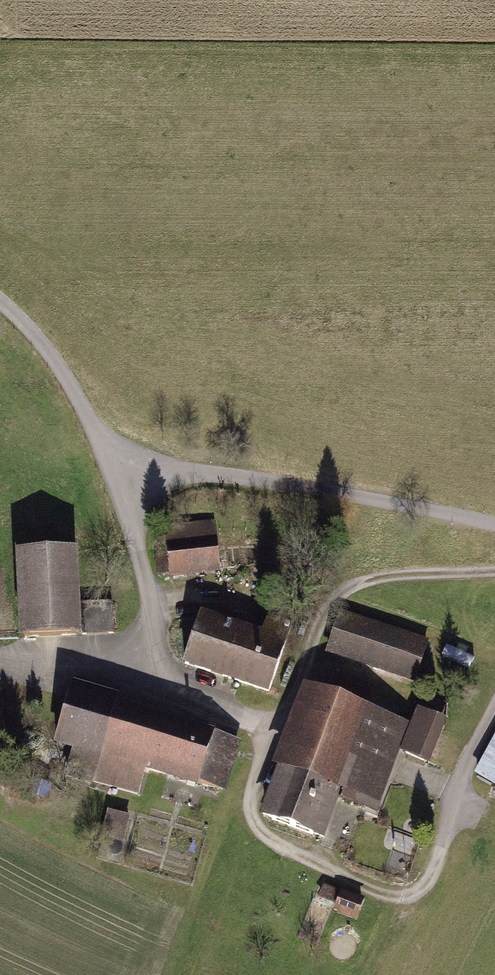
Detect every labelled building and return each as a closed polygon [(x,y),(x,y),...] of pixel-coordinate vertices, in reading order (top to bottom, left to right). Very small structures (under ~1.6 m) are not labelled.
[(213,522),(165,527),(170,574),(219,568),(213,522)] [(71,557),(22,559),(25,636),(74,634),(71,557)] [(111,603),(81,605),(82,635),(113,633),(111,603)] [(236,631),(199,619),(185,663),(269,691),(295,615),(271,607),(260,641),(236,633),(236,631)] [(426,647),(339,618),(329,649),(416,678),(426,647)] [(235,742),(72,692),(57,740),(76,746),(68,773),(138,794),(146,767),(220,789),(235,742)] [(395,721),(318,693),(289,772),(278,804),(271,801),(268,800),(263,814),(272,817),(272,819),(313,834),(330,788),(366,801),(395,721)] [(442,720),(422,712),(405,754),(425,762),(442,720)] [(282,770),(271,801),(278,804),(289,772),(282,770)] [(330,788),(313,834),(320,837),(334,797),(363,808),(366,801),(330,788)] [(361,914),(367,895),(326,880),(320,900),(361,914)]
